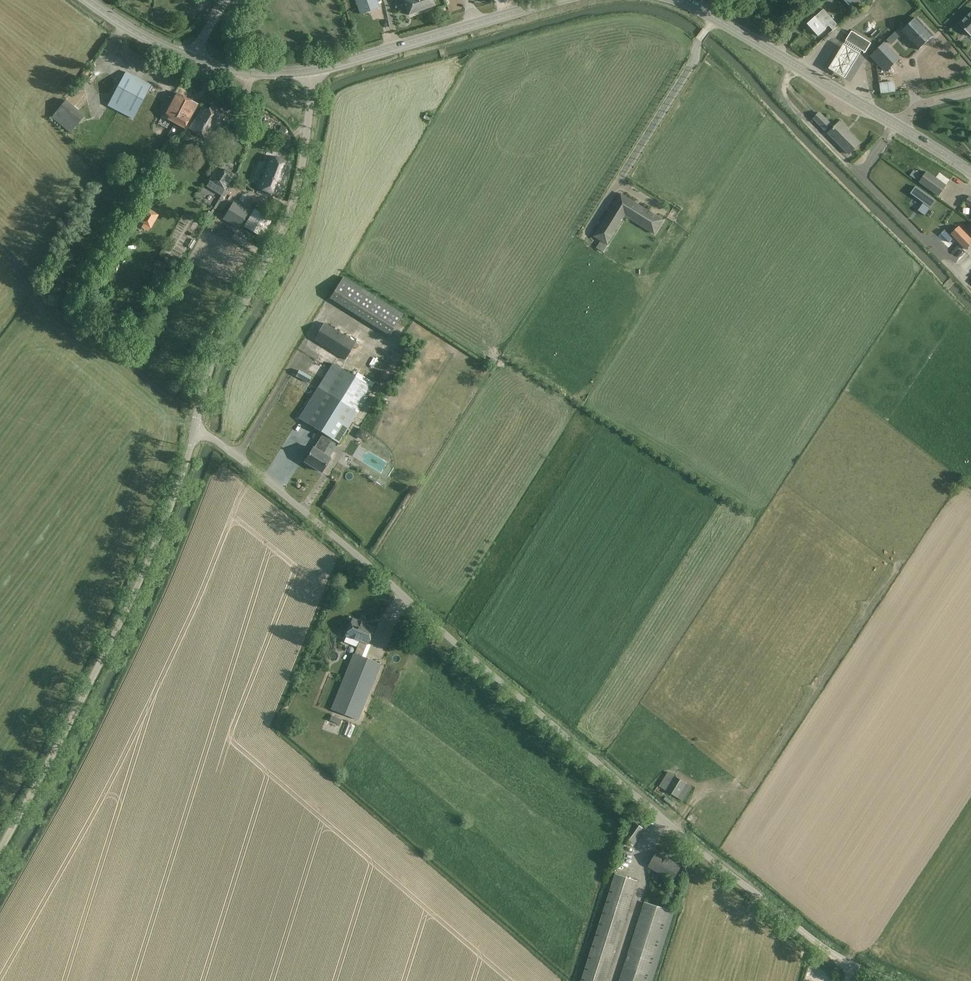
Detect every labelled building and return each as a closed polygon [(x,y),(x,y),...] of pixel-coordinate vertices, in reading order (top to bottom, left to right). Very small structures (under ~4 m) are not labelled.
[(376,0),(355,0),(360,14),(379,7),(376,0)] [(432,0),(402,0),(408,15),(434,6),(432,0)] [(865,0),(843,0),(854,11),(866,1),(865,0)] [(838,26),(823,9),(807,24),(818,36),(826,28),(828,26),(833,31),(838,26)] [(959,25),(970,37),(970,13),(959,25)] [(933,36),(916,18),(901,32),(918,50),(933,36)] [(871,43),(852,32),(846,41),(863,51),(865,52),(871,43)] [(863,51),(846,41),(830,67),(847,77),(863,51)] [(884,43),(871,56),(886,72),(899,59),(884,44),(884,43)] [(149,84),(126,72),(108,107),(131,119),(149,84)] [(197,104),(174,92),(162,115),(185,127),(197,104)] [(85,116),(66,100),(51,118),(70,134),(85,116)] [(224,113),(211,105),(208,109),(203,106),(196,118),(195,118),(189,130),(208,142),(218,126),(217,125),(224,113)] [(830,124),(819,113),(813,118),(825,130),(830,124)] [(860,143),(840,122),(828,133),(849,154),(860,143)] [(230,132),(223,143),(233,149),(239,138),(230,132)] [(256,185),(255,188),(279,198),(292,165),(268,156),(265,163),(268,164),(259,186),(256,185)] [(213,176),(210,181),(225,191),(228,185),(235,174),(226,169),(224,172),(218,168),(213,176)] [(921,175),(914,170),(910,175),(917,180),(921,175)] [(946,186),(926,171),(919,182),(939,196),(946,186)] [(153,181),(146,194),(153,198),(155,195),(153,194),(156,191),(157,192),(161,186),(153,181)] [(918,211),(925,216),(936,201),(916,187),(911,194),(924,203),(918,211)] [(663,220),(621,194),(594,236),(608,245),(613,237),(608,234),(624,208),(650,224),(647,229),(654,234),(663,220)] [(248,212),(235,204),(225,220),(238,228),(248,212)] [(146,208),(135,224),(148,231),(149,228),(150,229),(158,215),(146,208)] [(966,253),(939,225),(929,235),(956,263),(966,253)] [(958,227),(951,234),(966,250),(970,245),(970,240),(958,227)] [(402,314),(343,277),(330,299),(389,336),(402,314)] [(355,343),(323,323),(313,340),(345,359),(355,343)] [(332,364),(317,388),(326,393),(307,423),(323,433),(313,449),(313,448),(304,462),(321,472),(330,459),(323,454),(332,439),(338,443),(372,389),(332,364)] [(312,377),(299,370),(296,376),(308,383),(312,377)] [(299,418),(307,423),(326,393),(317,388),(299,418)] [(360,428),(357,435),(364,438),(367,431),(360,428)] [(374,628),(352,619),(346,636),(344,642),(357,647),(355,654),(354,654),(332,710),(357,720),(380,664),(361,657),(367,644),(374,628)] [(332,715),(329,721),(339,725),(341,719),(332,715)] [(675,776),(666,790),(677,797),(687,783),(675,776)] [(643,828),(636,823),(624,839),(631,845),(643,828)] [(681,867),(656,853),(648,866),(660,873),(656,882),(661,885),(666,876),(673,880),(681,867)] [(616,874),(581,980),(606,980),(638,881),(616,874)] [(674,911),(645,902),(620,980),(651,980),(674,911)]
